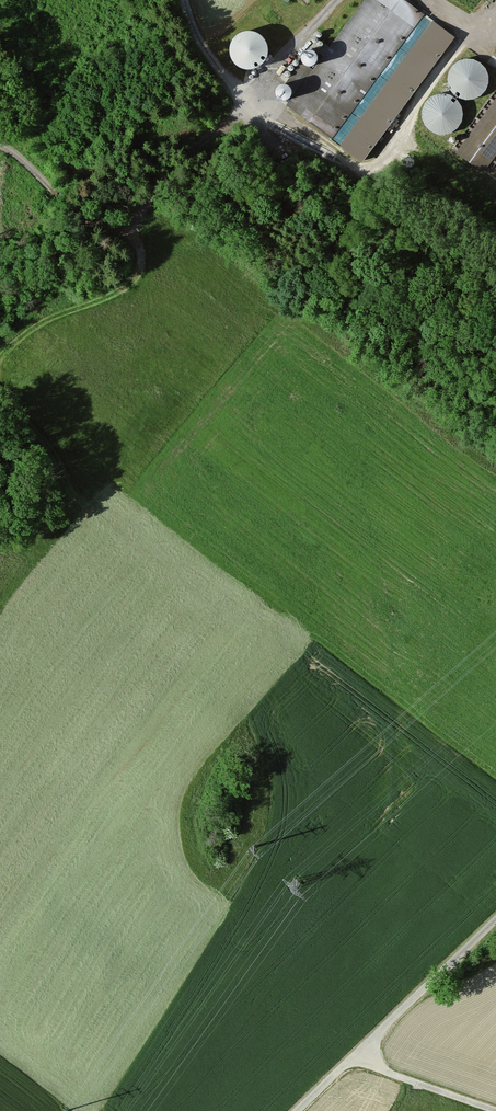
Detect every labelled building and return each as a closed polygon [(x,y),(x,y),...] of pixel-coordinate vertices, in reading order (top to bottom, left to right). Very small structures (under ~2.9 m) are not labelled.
[(453,40),(399,0),(365,0),(285,107),(360,163),(453,40)] [(271,34),(236,32),(234,64),(270,66),(271,34)] [(454,56),(449,90),(484,95),(489,61),(454,56)] [(467,105),(435,89),(421,119),(453,134),(467,105)] [(456,155),(485,176),(495,160),(495,100),(456,155)]
